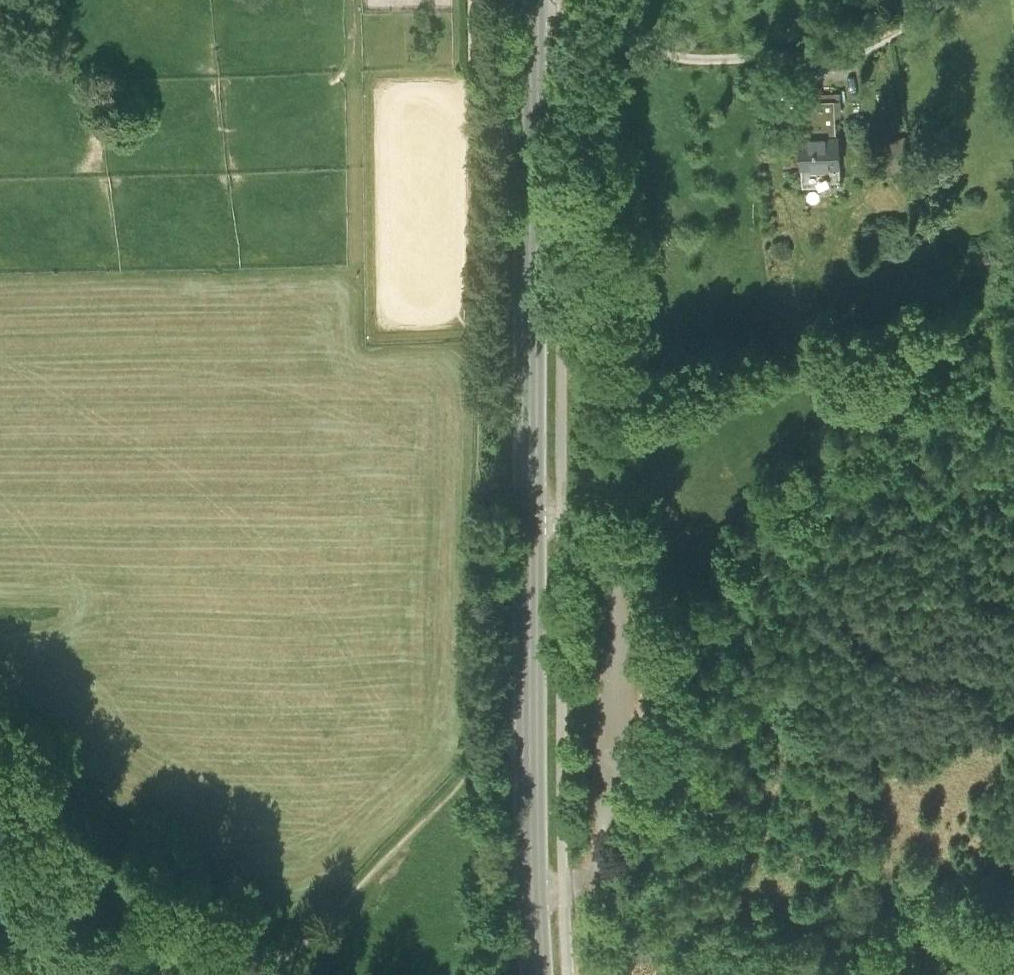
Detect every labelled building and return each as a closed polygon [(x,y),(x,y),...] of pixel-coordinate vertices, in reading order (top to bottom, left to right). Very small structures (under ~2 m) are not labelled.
[(804,182),(840,180),(837,135),(836,135),(834,99),(806,101),(808,137),(801,138),(804,182)]
